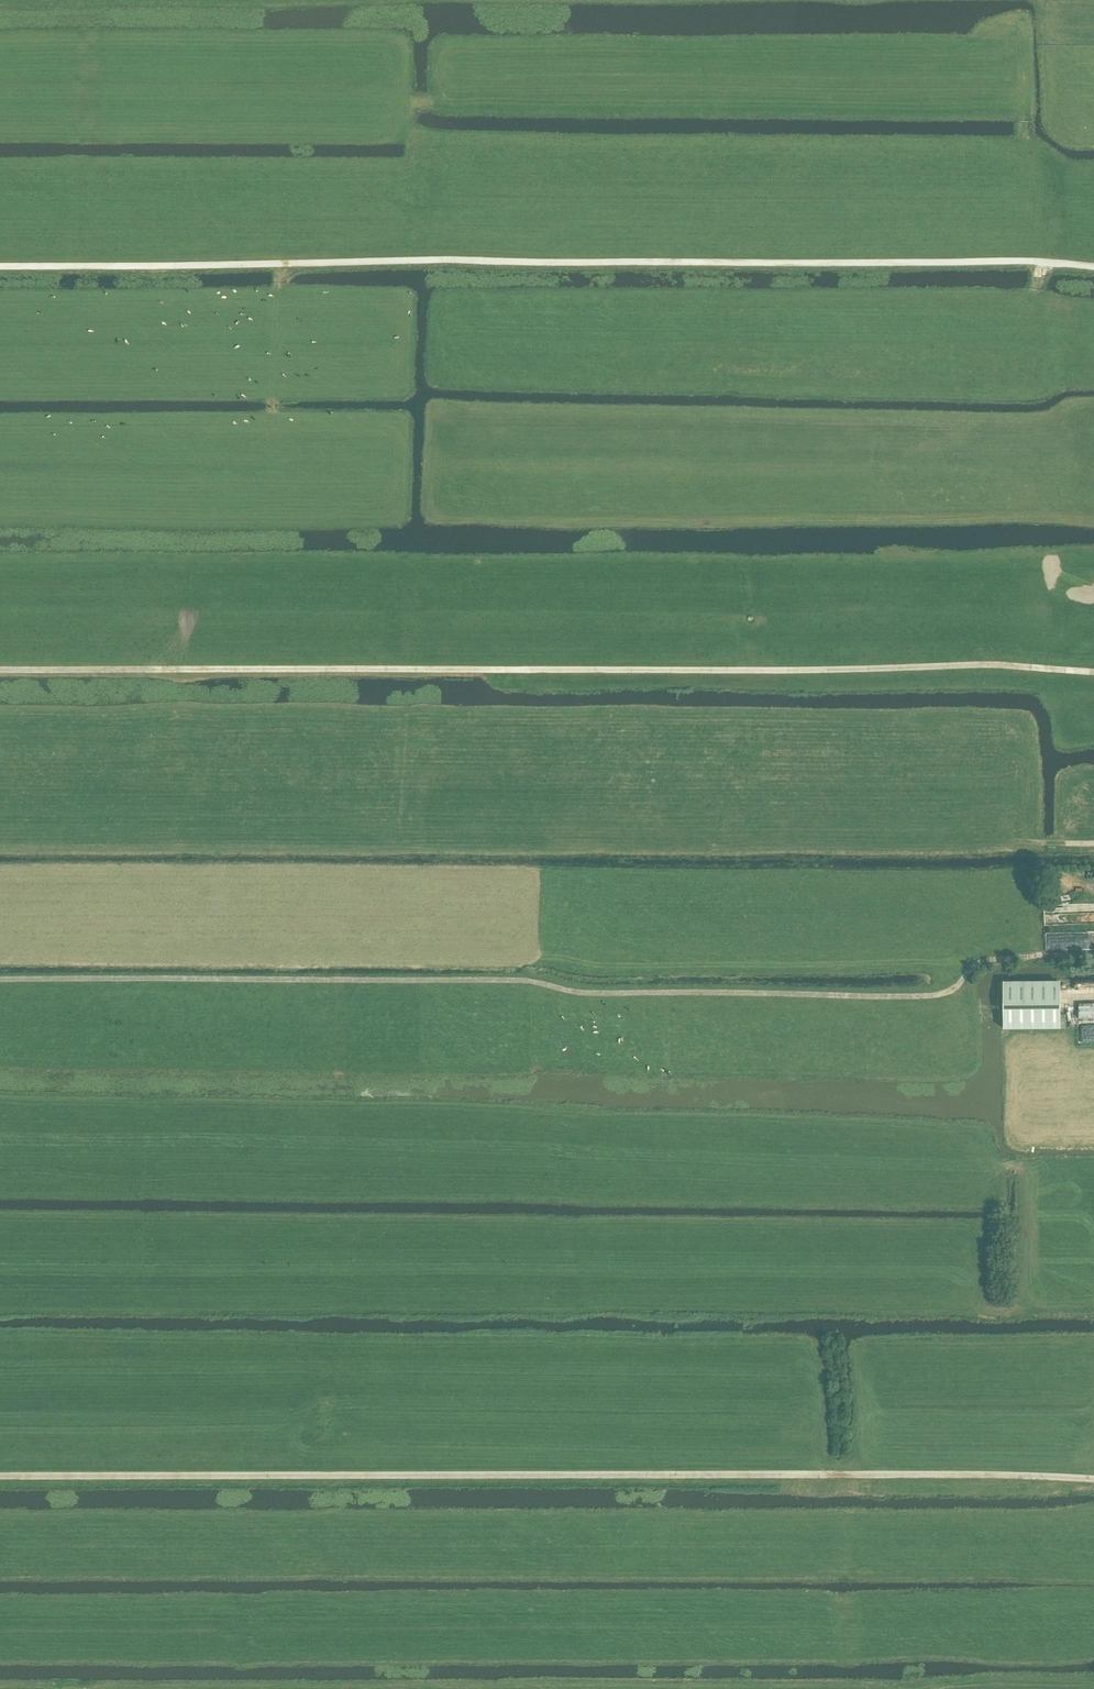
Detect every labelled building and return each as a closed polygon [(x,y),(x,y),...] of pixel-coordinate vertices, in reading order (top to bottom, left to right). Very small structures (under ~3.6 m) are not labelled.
[(1004,1031),(1062,1031),(1062,983),(1005,983),(1004,1031)]
